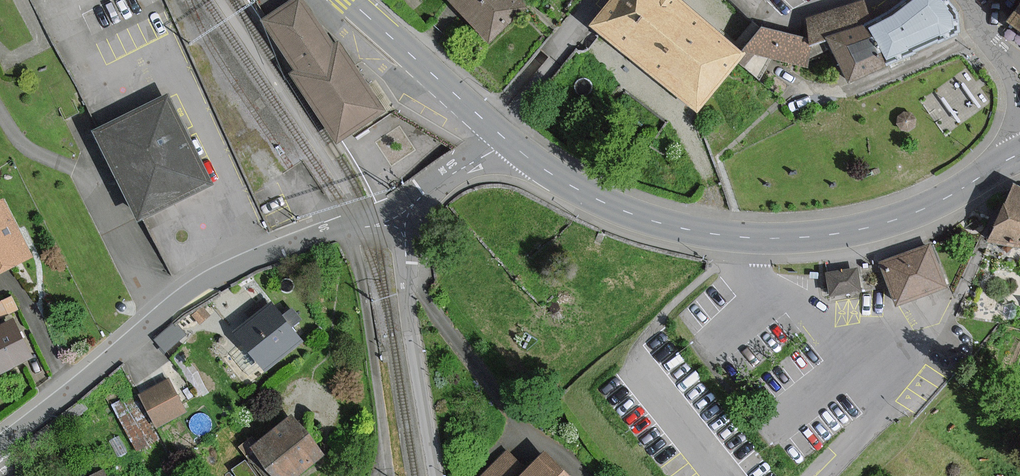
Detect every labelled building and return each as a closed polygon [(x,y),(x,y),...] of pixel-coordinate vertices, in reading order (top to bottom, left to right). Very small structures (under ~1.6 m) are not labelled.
[(337,137),(379,110),(337,44),(333,47),(303,0),(294,0),(265,19),(298,70),(294,72),(337,137)] [(449,0),(488,42),(527,6),(521,0),(449,0)] [(678,0),(615,0),(595,23),(698,108),(744,54),(678,0)] [(871,26),(889,64),(940,41),(959,30),(942,0),(916,0),(904,10),(871,26)] [(832,38),(852,82),(889,64),(871,26),(869,23),(864,3),(808,17),(815,42),(832,38)] [(1010,21),(1019,28),(1019,8),(1010,21)] [(744,50),(807,64),(813,37),(765,26),(744,50)] [(170,103),(104,136),(145,216),(211,183),(170,103)] [(915,126),(916,119),(912,113),(905,112),(899,116),(898,123),(902,129),(909,130),(915,126)] [(991,240),(1019,244),(1019,188),(1015,186),(991,240)] [(0,203),(0,271),(30,255),(3,201),(0,203)] [(931,245),(884,262),(899,303),(946,286),(931,245)] [(857,268),(829,274),(833,294),(862,288),(857,268)] [(270,306),(236,334),(265,369),(299,342),(270,306)] [(32,356),(15,321),(0,328),(0,372),(32,356)] [(184,410),(169,381),(143,395),(158,424),(184,410)] [(135,446),(158,436),(137,388),(114,398),(135,446)] [(253,448),(275,475),(293,475),(321,455),(292,417),(253,448)] [(547,452),(529,470),(511,453),(489,475),(572,475),(547,452)]
